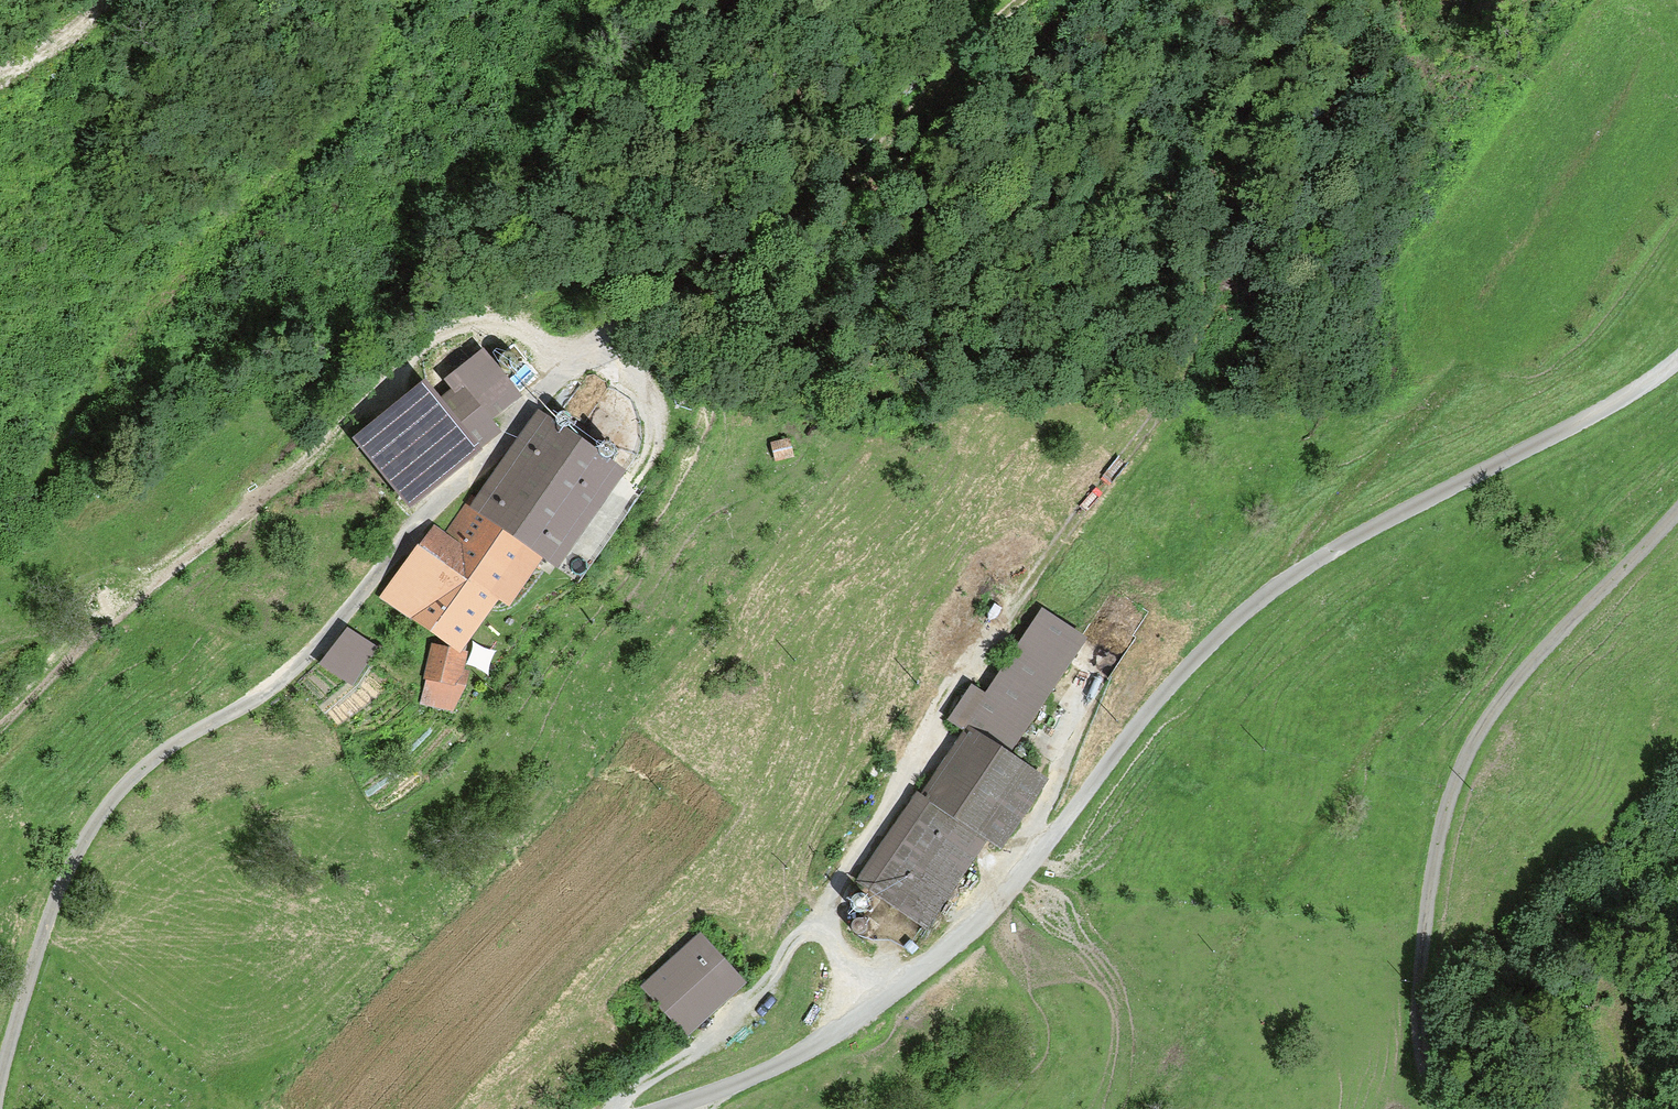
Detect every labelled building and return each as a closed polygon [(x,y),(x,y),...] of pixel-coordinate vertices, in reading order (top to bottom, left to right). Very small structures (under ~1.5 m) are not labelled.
[(426,378),(353,437),(409,506),(499,432),(490,421),(522,395),(483,347),(444,379),(452,388),(441,397),(426,378)] [(536,411),(470,508),(544,556),(556,567),(624,469),(536,411)] [(784,438),(769,441),(772,456),(787,453),(784,438)] [(510,607),(544,556),(470,508),(463,503),(445,530),(433,523),(383,597),(461,652),(499,599),(510,607)] [(965,726),(1003,750),(1079,635),(1041,610),(985,696),(970,686),(950,716),(965,726)] [(347,627),(320,664),(351,686),(378,647),(347,627)] [(433,644),(419,704),(453,711),(465,685),(468,671),(463,671),(468,652),(433,644)] [(965,726),(919,795),(982,836),(994,844),(1039,774),(1003,750),(965,726)] [(926,922),(982,836),(919,795),(913,791),(857,877),(926,922)] [(697,934),(638,986),(681,1034),(740,982),(697,934)]
